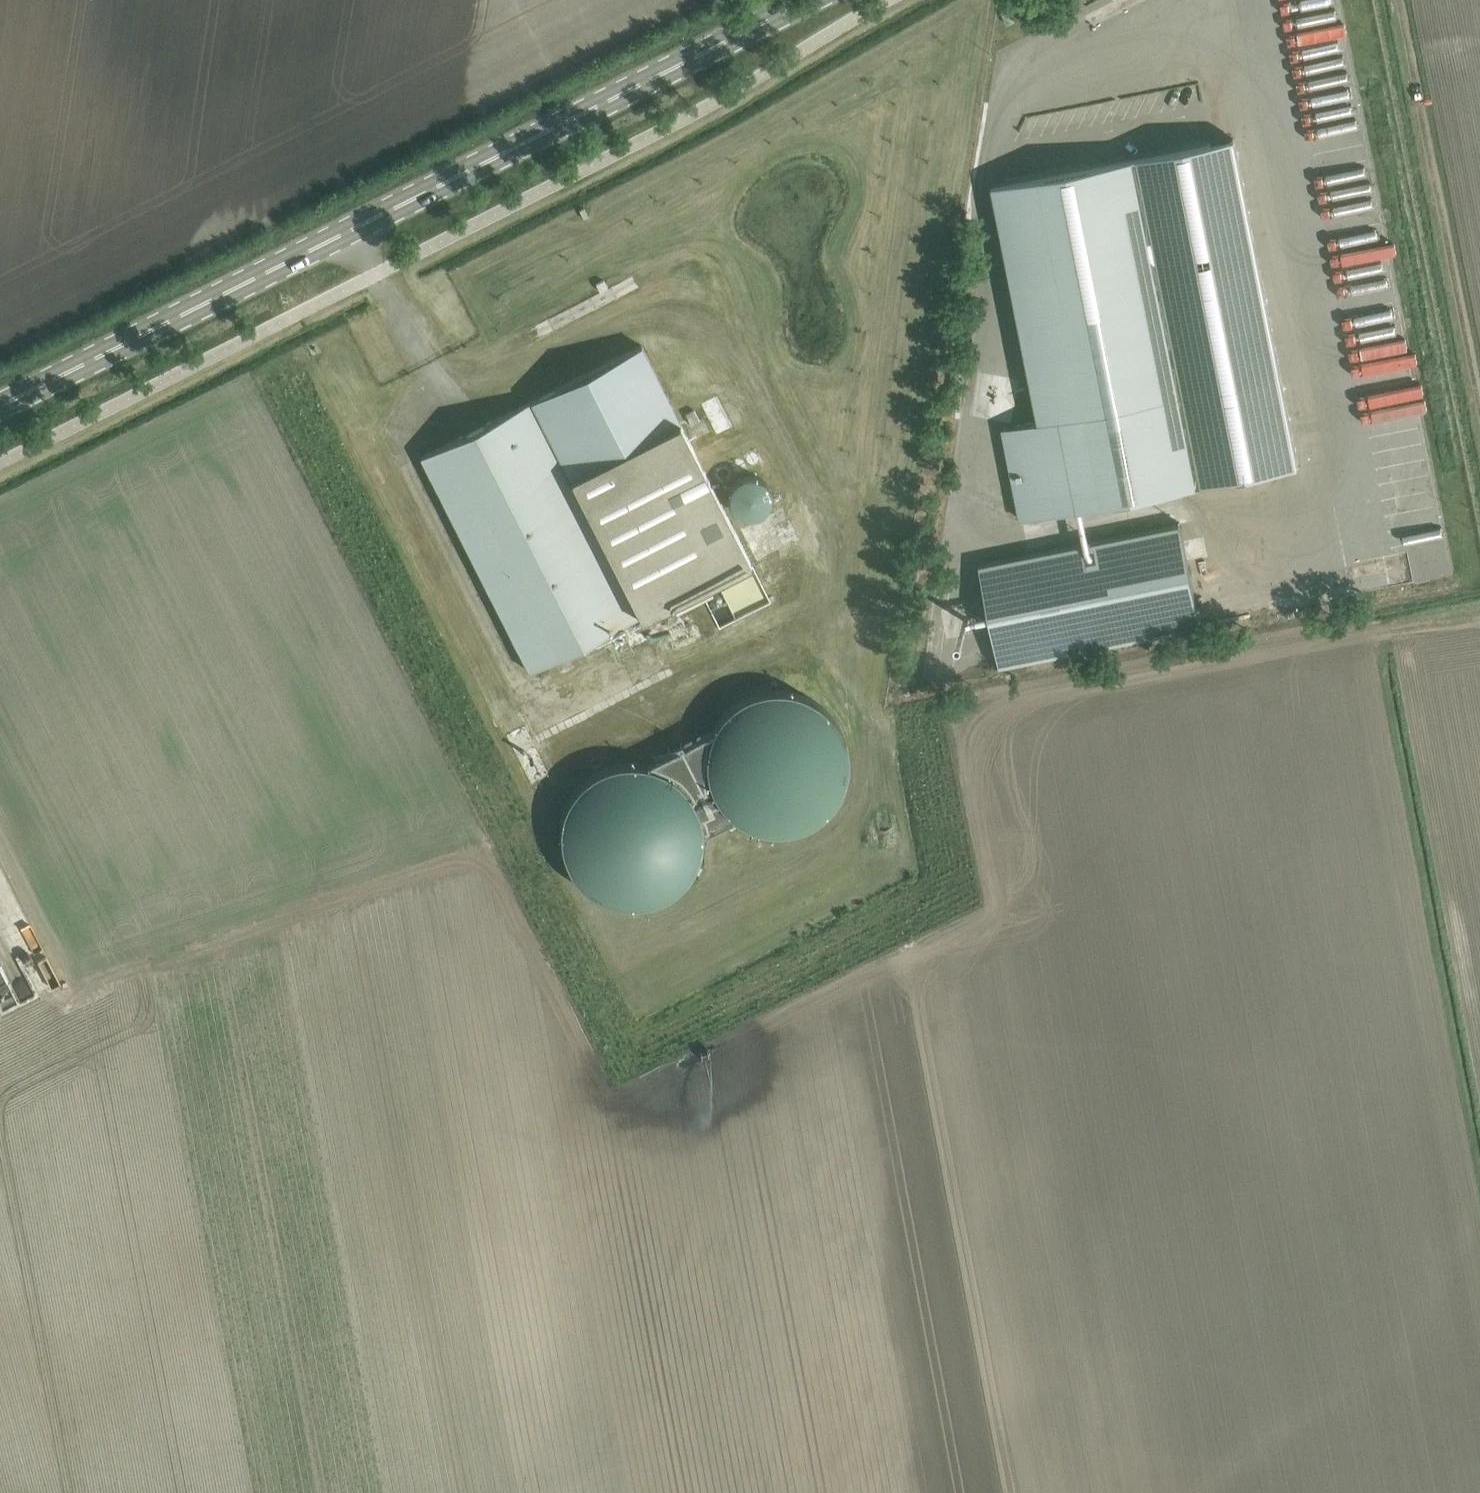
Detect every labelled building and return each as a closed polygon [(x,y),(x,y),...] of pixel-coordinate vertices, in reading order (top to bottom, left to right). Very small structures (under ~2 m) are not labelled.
[(1009,9),(1002,13),(1007,24),(1014,20),(1009,9)] [(1235,137),(992,185),(1039,421),(1004,428),(1021,518),(1299,464),(1235,137)] [(644,343),(529,402),(637,616),(752,558),(644,343)] [(421,456),(530,670),(637,616),(529,402),(421,456)] [(1175,525),(978,563),(999,667),(1204,625),(1183,522),(1175,524),(1175,525)] [(758,556),(795,538),(789,527),(753,544),(758,556)] [(706,756),(706,763),(706,769),(707,775),(709,781),(710,788),(713,793),(716,799),(719,804),(723,809),(727,814),(732,818),(737,822),(742,826),(748,828),(754,831),(760,833),(766,834),(772,835),(779,835),(785,835),(791,834),(797,833),(803,831),(809,828),(815,825),(820,822),(825,818),(830,814),(834,809),(838,804),(841,799),(844,793),(847,788),(848,781),(850,775),(851,769),(851,763),(851,756),(850,750),(848,744),(847,738),(844,732),(841,727),(838,721),(834,716),(830,712),(825,707),(820,703),(815,700),(809,697),(803,695),(797,693),(791,691),(785,691),(779,690),(772,691),(766,691),(760,693),(754,695),(748,697),(742,700),(737,703),(732,707),(727,712),(723,716),(719,721),(716,727),(713,732),(710,738),(709,744),(707,750),(706,756)] [(556,830),(556,836),(556,842),(557,849),(558,855),(560,861),(563,867),(566,872),(569,878),(573,883),(577,887),(582,892),(587,896),(592,899),(598,902),(603,904),(610,906),(616,907),(622,908),(628,909),(635,908),(641,908),(647,906),(653,904),(659,902),(664,899),(670,895),(675,892),(679,887),(684,883),(688,878),(689,875),(690,874),(691,872),(692,871),(693,869),(694,868),(694,867),(695,866),(696,864),(696,861),(698,855),(700,849),(700,842),(701,836),(700,830),(700,824),(698,817),(696,811),(694,806),(691,800),(688,795),(684,790),(680,785),(675,781),(670,777),(665,773),(659,770),(653,768),(647,766),(641,765),(635,764),(628,764),(622,764),(616,765),(610,766),(604,768),(598,771),(592,773),(587,777),(582,781),(577,785),(573,790),(569,795),(566,800),(563,806),(560,811),(558,817),(557,824),(556,830)]
